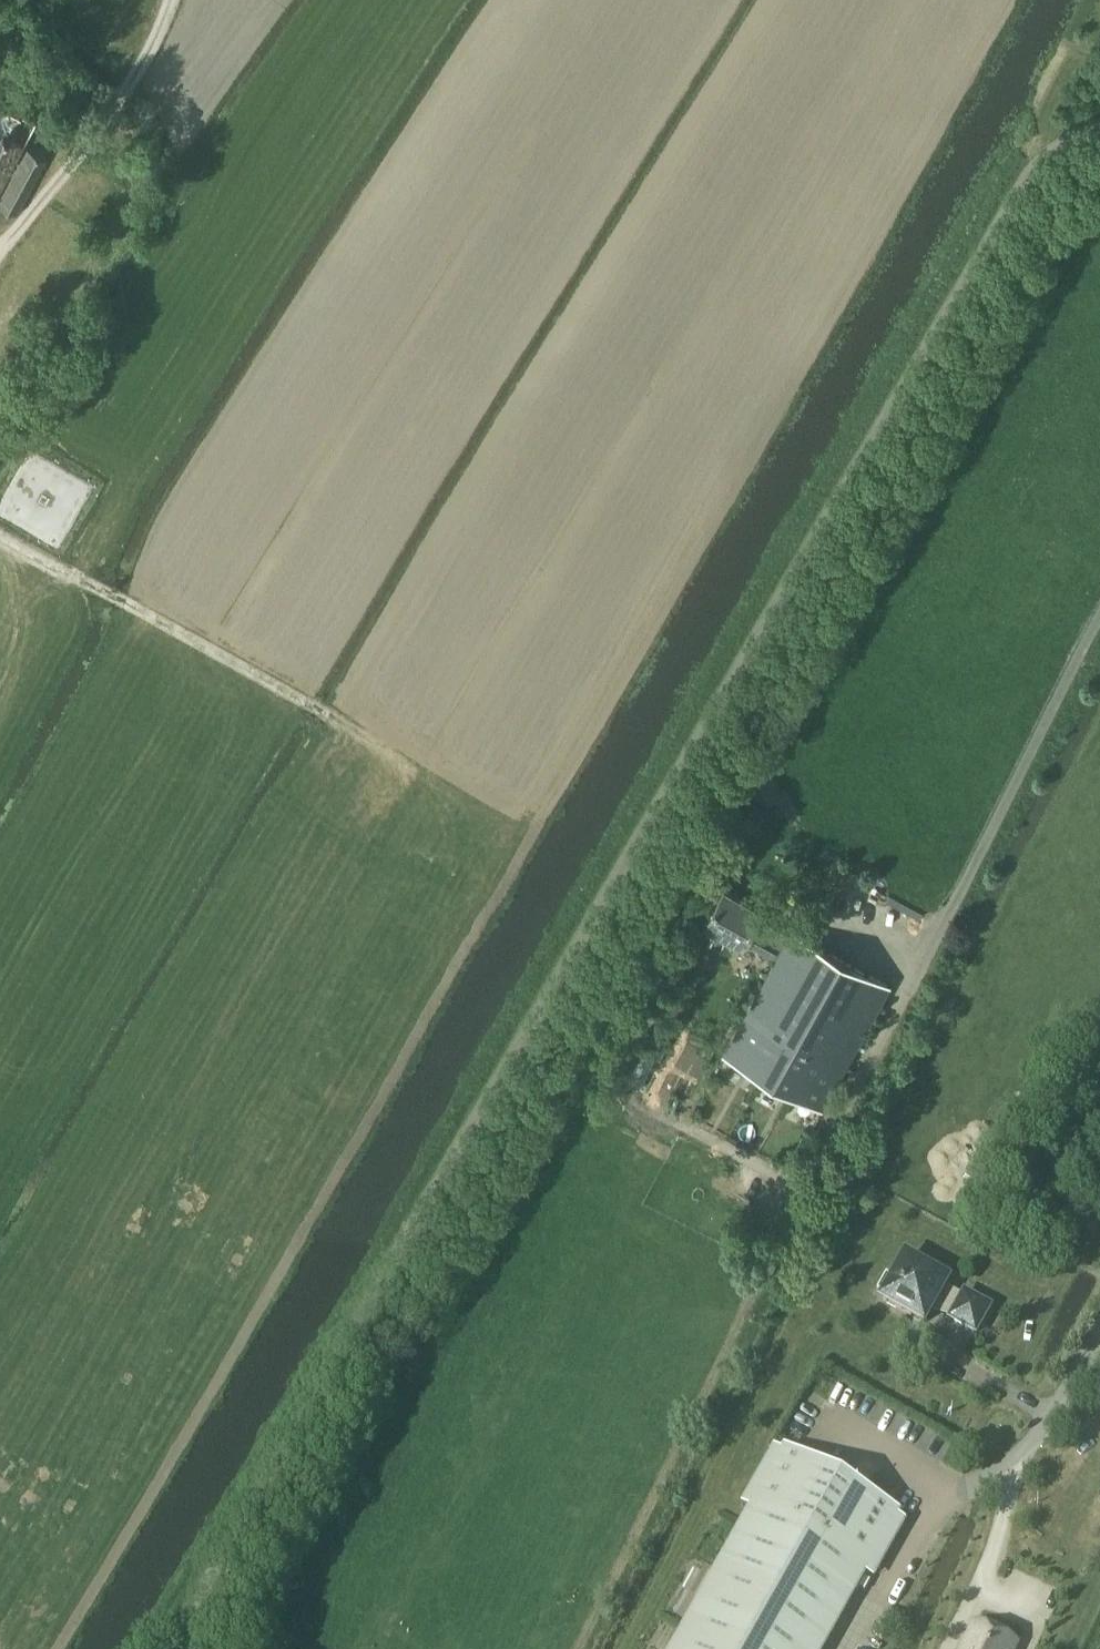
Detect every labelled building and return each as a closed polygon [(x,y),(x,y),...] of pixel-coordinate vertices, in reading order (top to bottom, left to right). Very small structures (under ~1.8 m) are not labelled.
[(0,106),(0,192),(12,170),(16,172),(0,201),(0,203),(18,213),(48,158),(29,148),(21,162),(18,160),(39,121),(2,101),(0,106)] [(725,1053),(822,1108),(853,1053),(855,1048),(886,995),(891,985),(793,930),(790,936),(758,918),(763,910),(725,889),(705,923),(743,944),(745,941),(777,959),(725,1053)] [(932,1091),(883,1190),(930,1214),(979,1115),(932,1091)] [(878,1293),(883,1295),(881,1301),(923,1325),(933,1307),(951,1317),(949,1320),(975,1334),(989,1308),(963,1294),(961,1297),(944,1287),(947,1282),(904,1258),(891,1282),(886,1279),(878,1293)] [(671,1648),(823,1648),(868,1570),(876,1574),(904,1523),(897,1519),(899,1515),(783,1450),(780,1454),(773,1449),(744,1500),(752,1505),(671,1648)] [(964,1648),(1013,1648),(1015,1645),(975,1626),(964,1648)]
